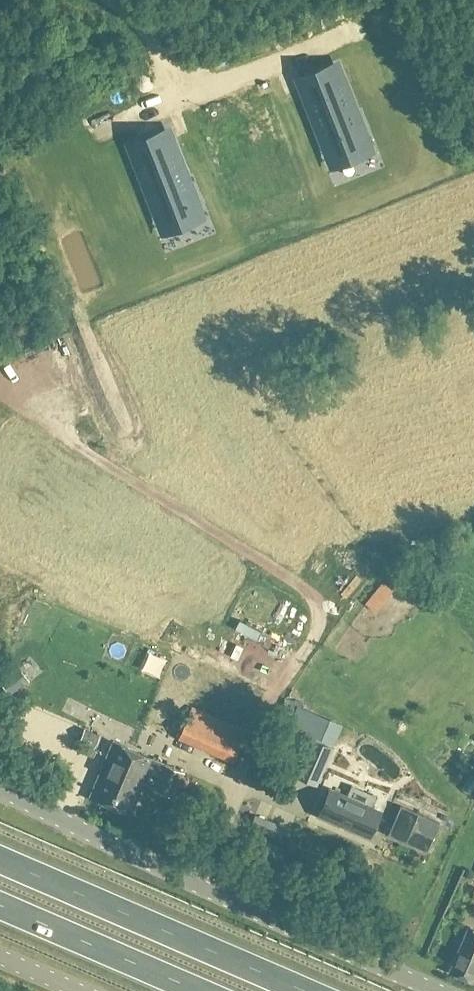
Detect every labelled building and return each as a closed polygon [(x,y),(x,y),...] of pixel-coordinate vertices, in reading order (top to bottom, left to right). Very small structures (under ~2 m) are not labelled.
[(323,81),(304,88),(318,124),(322,122),(335,155),(364,144),(351,111),(355,109),(338,64),(319,71),(323,81)] [(150,138),(132,145),(149,190),(154,189),(166,221),(195,210),(183,177),(187,176),(173,140),(154,147),(150,138)] [(383,582),(375,592),(384,600),(392,589),(383,582)] [(11,670),(0,678),(0,682),(8,693),(9,695),(22,685),(11,670)] [(222,702),(218,714),(241,723),(246,712),(222,702)] [(283,702),(278,718),(299,723),(303,708),(283,702)] [(233,761),(246,730),(191,705),(177,737),(233,761)] [(85,728),(80,742),(94,747),(100,733),(85,728)] [(317,784),(325,765),(320,763),(327,745),(311,738),(296,775),(317,784)] [(173,796),(184,770),(112,740),(89,795),(130,812),(143,782),(151,785),(150,787),(173,796)] [(370,835),(380,810),(330,789),(319,813),(370,835)] [(427,851),(440,821),(401,804),(388,833),(427,851)] [(286,840),(291,827),(278,822),(273,835),(286,840)] [(263,839),(258,854),(282,863),(287,848),(263,839)] [(471,927),(451,972),(473,982),(473,928),(471,927)]
